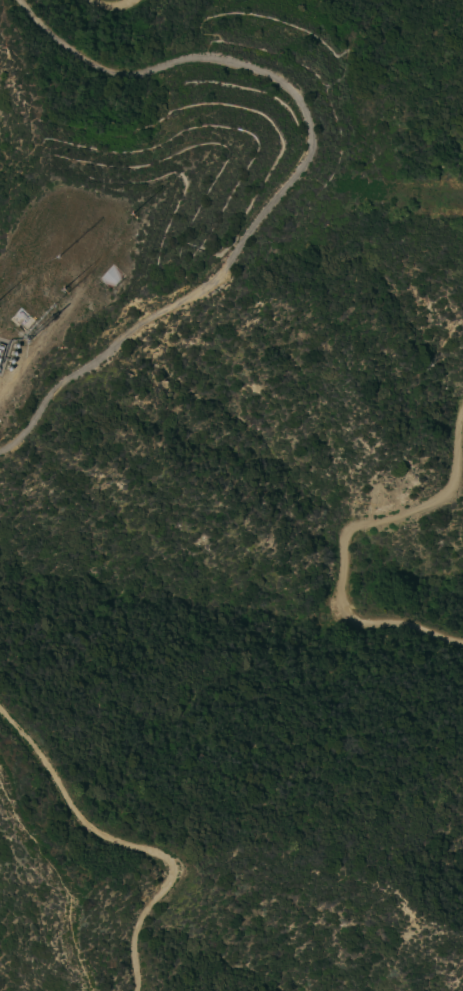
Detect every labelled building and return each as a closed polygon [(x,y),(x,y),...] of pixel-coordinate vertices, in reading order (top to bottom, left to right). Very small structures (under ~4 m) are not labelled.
[(20,310),(9,322),(22,333),(33,322),(20,310)]
